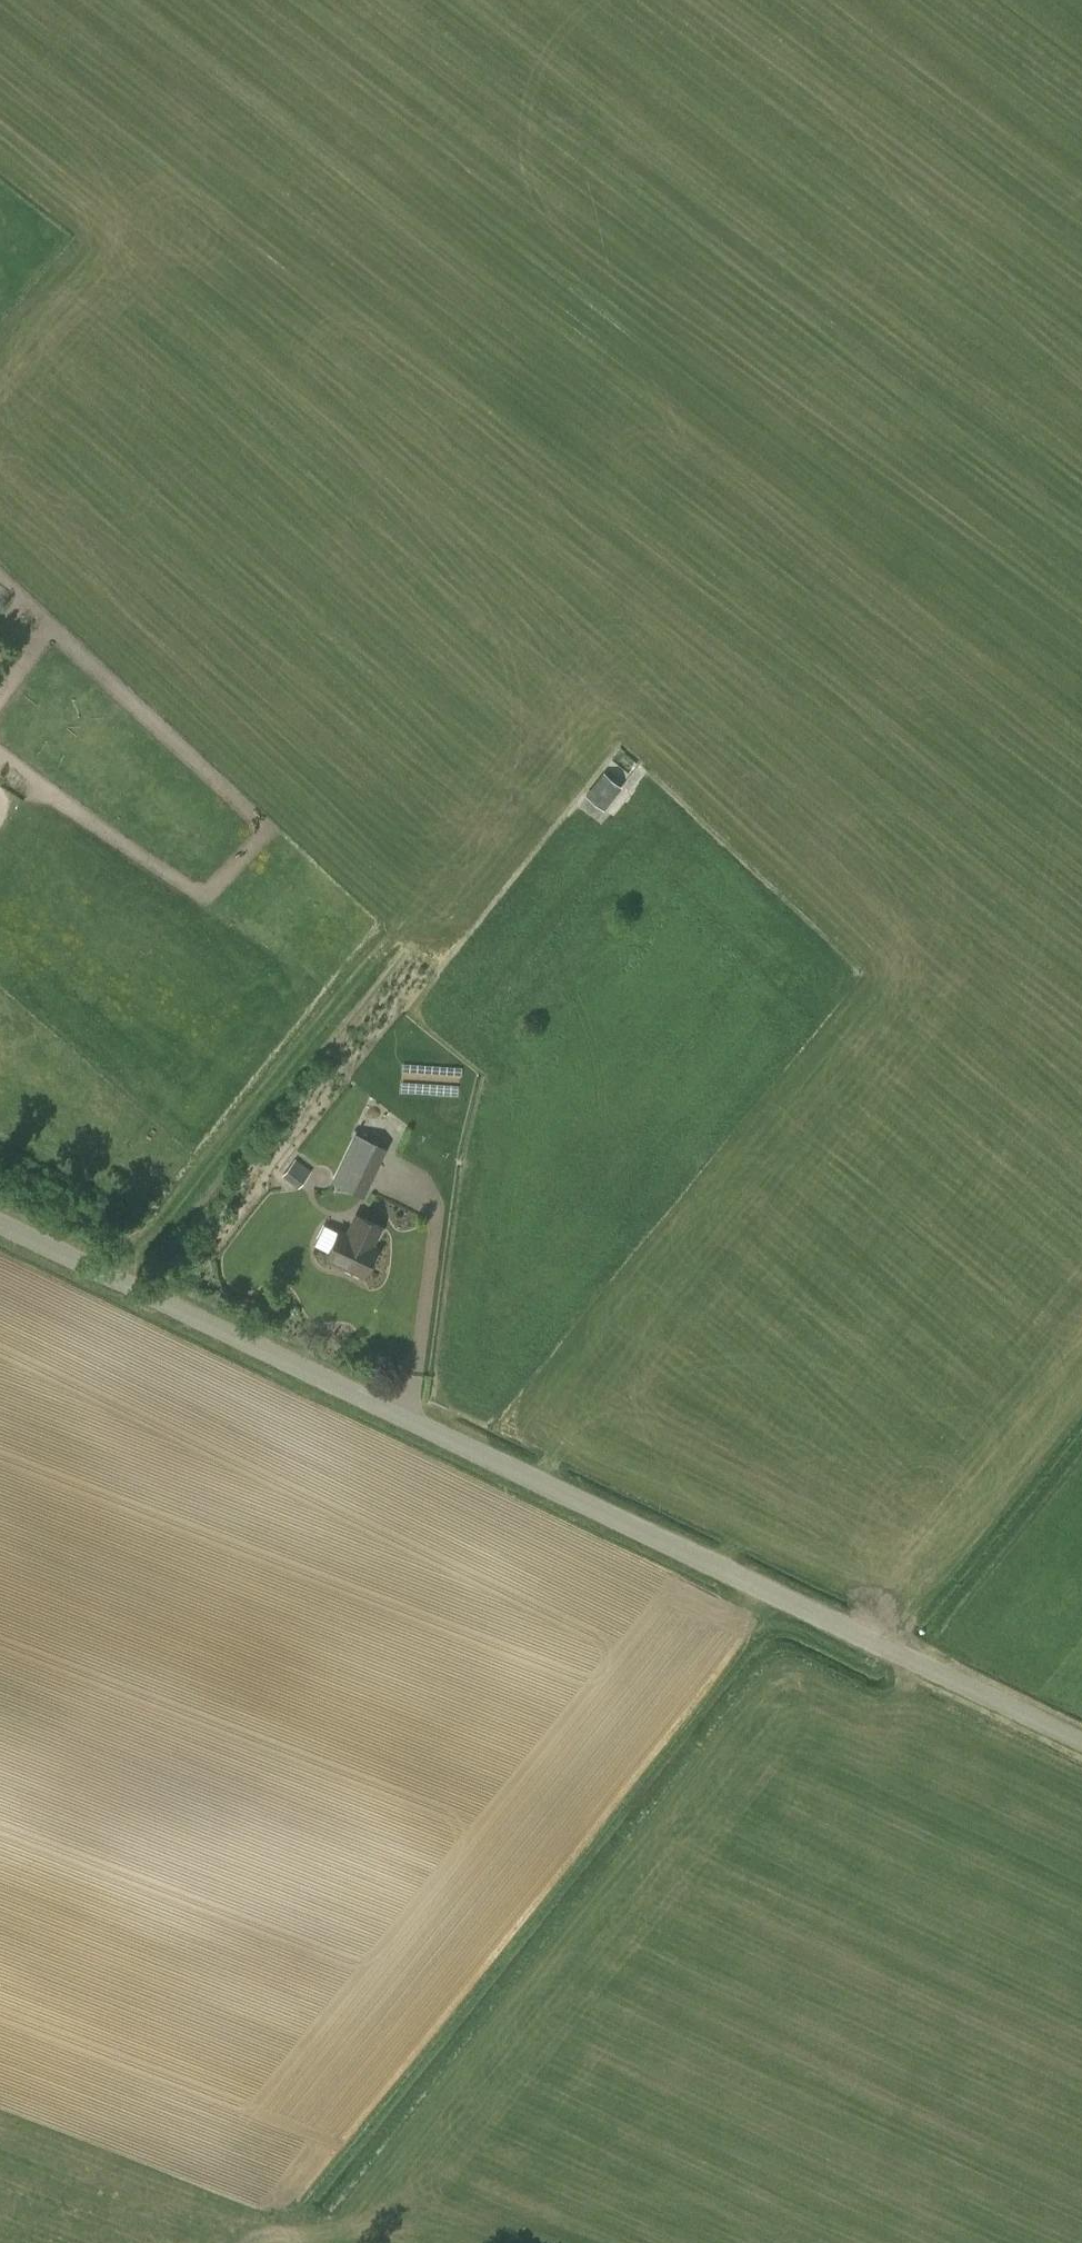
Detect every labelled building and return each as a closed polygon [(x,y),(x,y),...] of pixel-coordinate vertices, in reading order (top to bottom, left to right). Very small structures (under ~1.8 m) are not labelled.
[(616,753),(608,773),(625,780),(633,759),(616,753)] [(585,794),(604,809),(622,786),(603,772),(585,794)] [(355,1132),(331,1182),(363,1197),(387,1147),(355,1132)] [(288,1170),(303,1182),(313,1170),(299,1158),(288,1170)] [(347,1234),(339,1230),(326,1257),(364,1276),(377,1249),(371,1246),(381,1226),(357,1215),(347,1234)]
